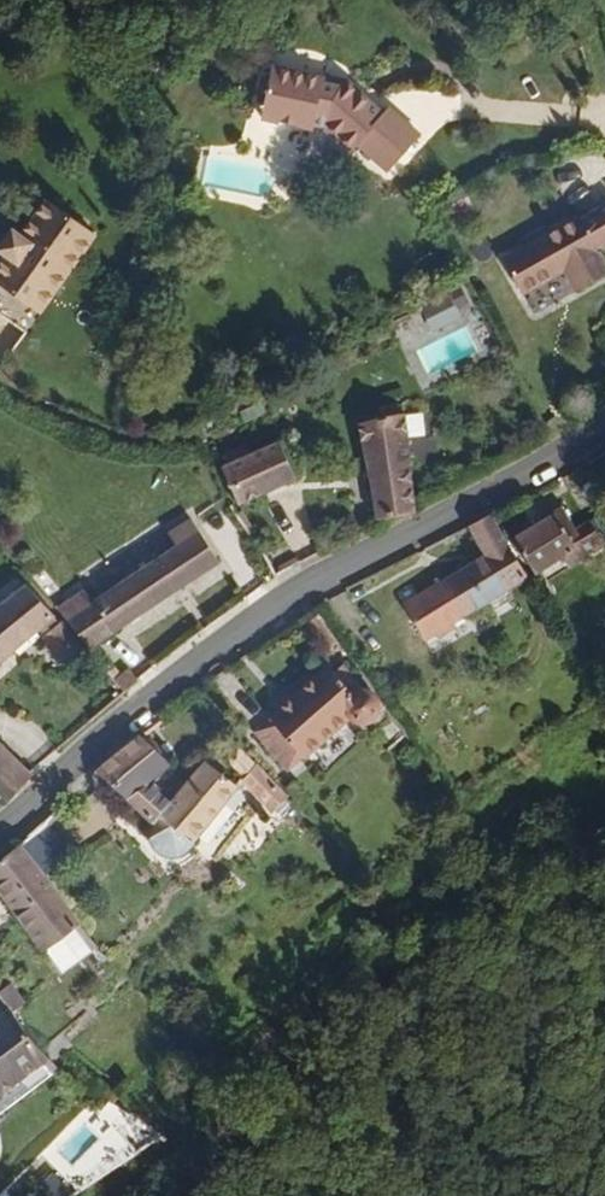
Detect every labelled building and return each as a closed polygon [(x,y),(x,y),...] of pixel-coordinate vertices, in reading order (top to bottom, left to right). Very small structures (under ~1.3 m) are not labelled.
[(393,173),(422,135),(389,108),(383,113),(344,80),(337,88),(320,88),(320,81),(266,78),(265,94),(264,116),(264,132),(318,134),(319,130),(327,130),(355,154),(360,146),(393,173)] [(95,236),(44,196),(15,235),(6,229),(0,237),(0,286),(37,314),(95,236)] [(593,244),(604,238),(604,201),(577,218),(575,214),(568,219),(573,229),(552,240),(571,267),(588,286),(604,273),(604,264),(593,244)] [(552,240),(573,229),(568,219),(502,262),(552,240)] [(571,267),(552,240),(502,262),(522,297),(569,270),(581,290),(588,286),(571,267)] [(0,286),(0,325),(19,340),(37,314),(0,286)] [(418,498),(396,409),(355,418),(380,519),(418,498)] [(242,514),(300,478),(267,441),(209,480),(242,514)] [(531,535),(555,570),(578,555),(585,565),(604,550),(604,525),(599,516),(586,525),(573,506),(531,535)] [(526,600),(524,592),(544,580),(509,511),(486,525),(494,543),(396,610),(423,652),(503,603),(509,613),(526,600)] [(104,650),(233,552),(203,512),(178,533),(186,541),(109,602),(99,589),(74,612),(98,638),(95,640),(98,643),(104,650)] [(48,635),(75,662),(98,643),(95,640),(98,638),(74,612),(46,581),(22,601),(0,616),(0,678),(48,635)] [(111,686),(135,667),(121,652),(97,671),(111,686)] [(374,737),(377,727),(374,716),(360,711),(338,687),(329,694),(324,686),(272,736),(310,776),(351,736),(358,742),(365,741),(374,737)] [(15,729),(0,741),(0,757),(25,786),(29,790),(52,770),(15,729)] [(310,776),(272,736),(261,748),(298,788),(310,776)] [(157,807),(178,786),(154,761),(111,797),(139,825),(157,807)] [(267,791),(252,773),(240,783),(256,801),(267,791)] [(181,878),(247,810),(216,782),(173,824),(155,842),(159,847),(147,858),(150,869),(157,876),(167,880),(181,878)] [(269,832),(290,812),(267,791),(256,801),(247,810),(269,832)] [(155,842),(173,824),(157,807),(139,825),(155,842)] [(27,872),(55,849),(36,824),(7,847),(27,872)] [(7,847),(0,852),(0,903),(36,950),(68,924),(27,872),(7,847)] [(47,1056),(0,1003),(0,1098),(47,1056)] [(156,1141),(126,1095),(0,1176),(0,1195),(71,1195),(156,1141)]
